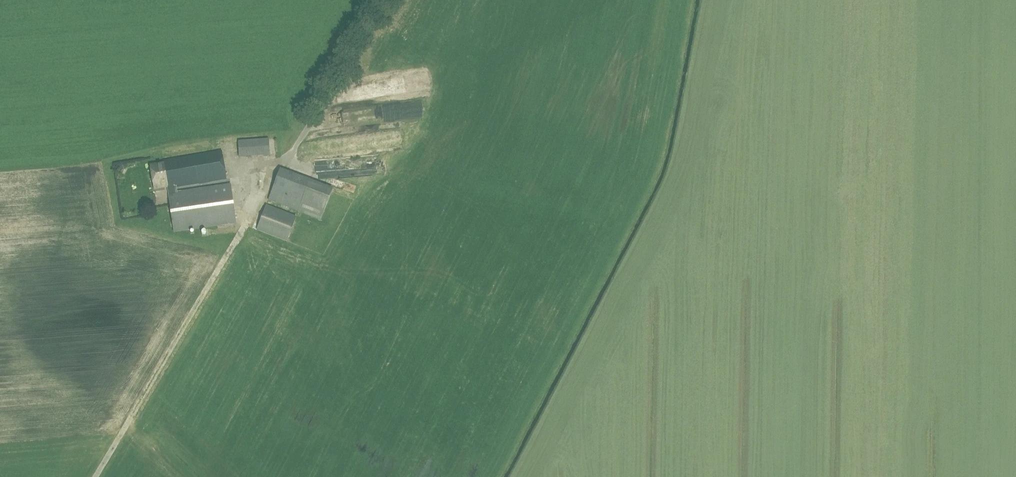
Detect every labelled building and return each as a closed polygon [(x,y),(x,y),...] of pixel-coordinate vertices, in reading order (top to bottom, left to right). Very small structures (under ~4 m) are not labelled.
[(410,79),(414,90),(430,85),(426,74),(410,79)] [(392,134),(384,139),(387,146),(396,141),(392,134)] [(239,157),(252,156),(251,140),(238,141),(239,157)] [(236,222),(231,184),(175,192),(174,186),(226,178),(222,151),(163,160),(164,163),(150,165),(154,188),(167,186),(174,231),(236,222)] [(328,165),(329,171),(366,170),(366,160),(323,162),(323,165),(328,165)] [(323,218),(333,191),(281,171),(270,198),(323,218)] [(266,205),(256,230),(287,242),(297,216),(266,205)]
